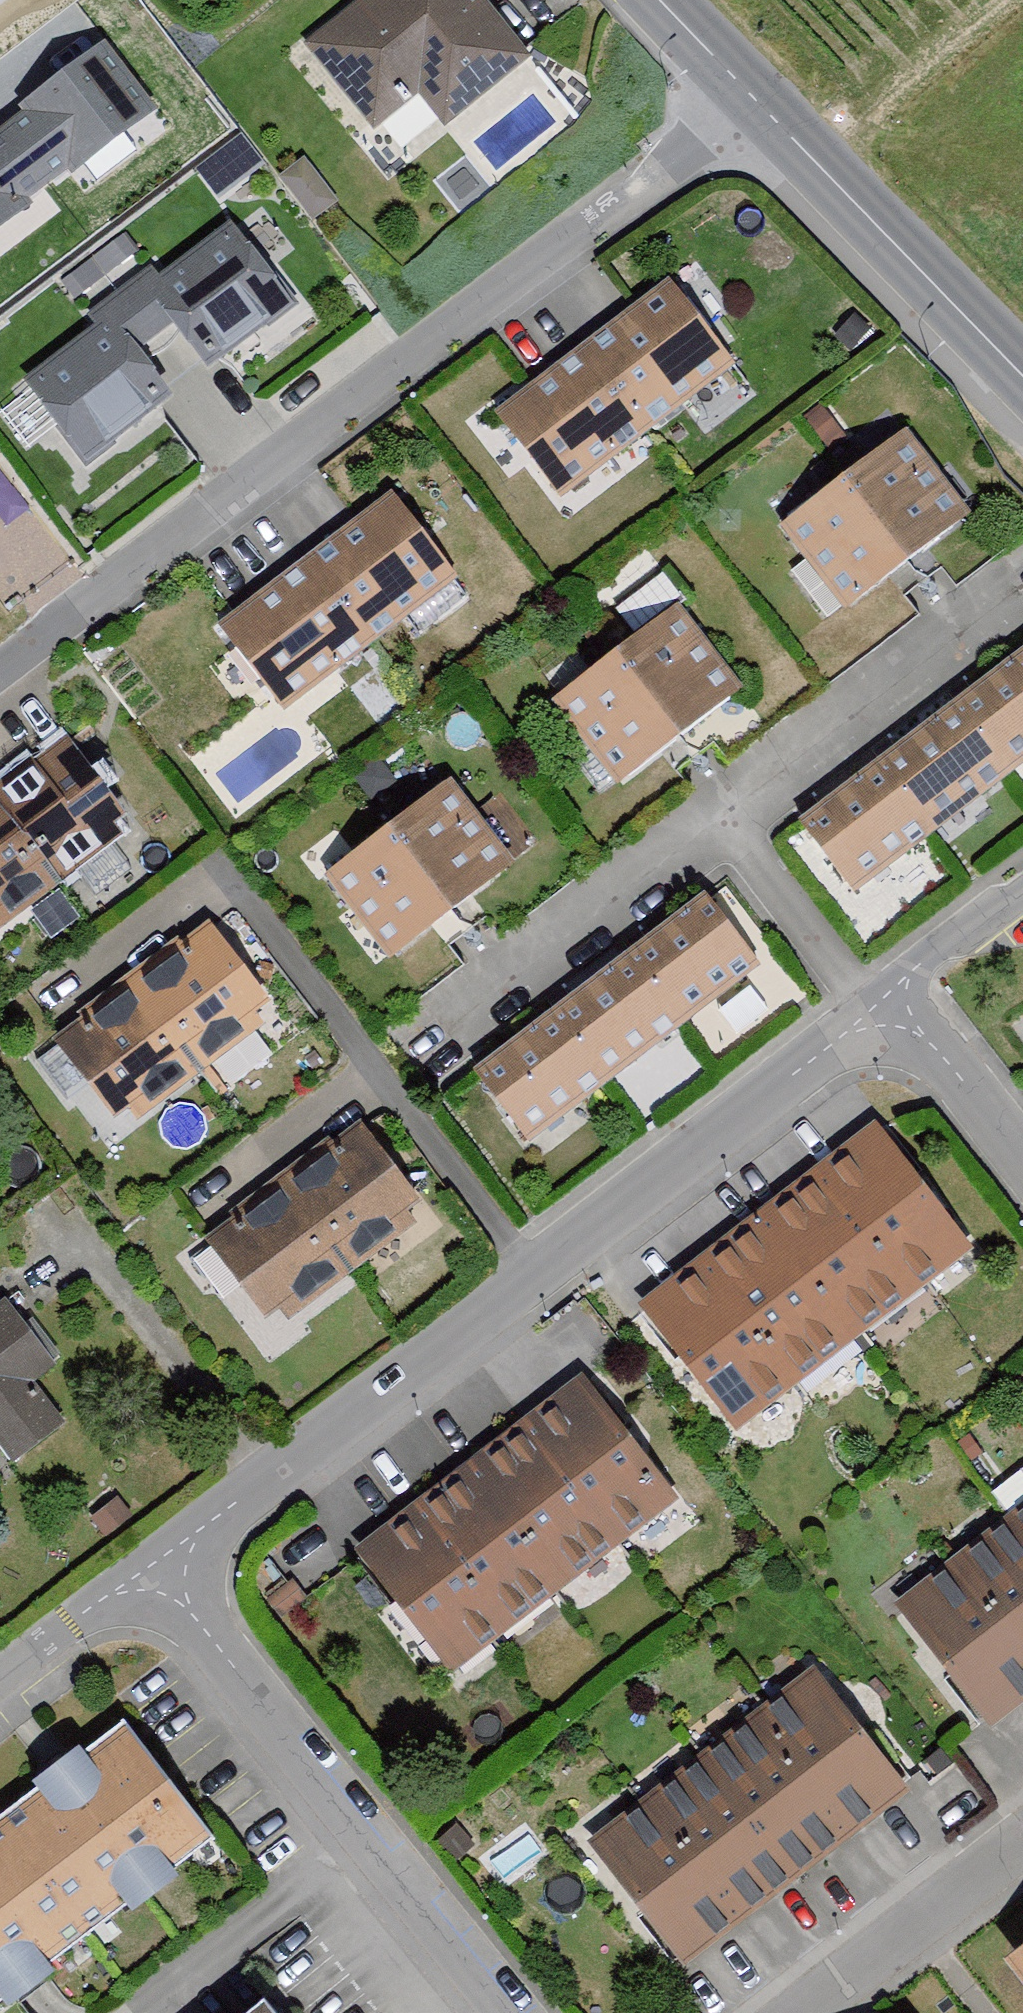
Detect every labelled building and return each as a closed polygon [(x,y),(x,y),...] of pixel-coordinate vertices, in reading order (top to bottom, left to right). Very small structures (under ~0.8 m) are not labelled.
[(322,59),(382,131),(427,94),(457,130),(531,69),(474,0),(394,0),(322,59)] [(71,168),(150,108),(102,46),(24,105),(30,112),(8,128),(47,179),(68,163),(71,168)] [(26,204),(22,199),(47,179),(8,128),(0,134),(0,224),(26,204)] [(129,304),(159,343),(183,325),(219,373),(297,314),(240,238),(163,295),(155,284),(129,304)] [(677,299),(592,361),(653,443),(737,382),(677,299)] [(36,393),(91,467),(176,404),(140,357),(159,343),(129,304),(99,326),(108,339),(36,393)] [(592,361),(507,424),(568,506),(653,443),(592,361)] [(915,449),(861,490),(919,567),(974,526),(915,449)] [(861,490),(805,532),(864,609),(919,567),(861,490)] [(403,508),(316,572),(377,654),(464,591),(403,508)] [(316,572),(225,640),(286,721),(377,654),(316,572)] [(690,625),(634,667),(694,744),(749,701),(690,625)] [(634,667),(574,713),(633,790),(694,744),(634,667)] [(963,713),(1015,781),(1022,776),(1022,668),(963,713)] [(1015,781),(963,713),(885,771),(937,840),(1015,781)] [(0,804),(69,895),(126,851),(116,838),(128,829),(70,752),(0,804)] [(859,898),(937,840),(885,771),(808,830),(859,898)] [(457,802),(403,845),(459,918),(516,875),(457,802)] [(69,895),(0,804),(0,932),(7,941),(69,895)] [(403,845),(344,890),(400,963),(459,918),(403,845)] [(692,1031),(764,977),(717,911),(642,966),(692,1031)] [(142,991),(210,1079),(267,1035),(260,1026),(273,1016),(211,937),(142,991)] [(615,1089),(692,1031),(642,966),(567,1023),(615,1089)] [(66,1050),(124,1124),(137,1114),(148,1127),(210,1079),(142,991),(66,1050)] [(536,1145),(615,1089),(567,1023),(488,1080),(536,1145)] [(291,1191),(357,1284),(424,1236),(413,1221),(422,1214),(367,1137),(291,1191)] [(882,1138),(824,1181),(913,1302),(973,1259),(882,1138)] [(824,1181),(762,1229),(854,1347),(913,1302),(824,1181)] [(291,1191),(213,1248),(269,1326),(287,1313),(296,1325),(357,1284),(291,1191)] [(762,1229),(709,1271),(801,1388),(854,1347),(762,1229)] [(709,1271),(646,1320),(738,1437),(801,1388),(709,1271)] [(0,1324),(0,1447),(18,1472),(67,1437),(33,1391),(53,1376),(9,1317),(0,1324)] [(582,1394),(531,1432),(624,1553),(676,1512),(582,1394)] [(531,1432),(475,1475),(570,1596),(624,1553),(531,1432)] [(475,1475),(416,1522),(510,1642),(570,1596),(475,1475)] [(1022,1537),(1022,1521),(1015,1527),(1022,1537)] [(416,1522),(364,1562),(458,1683),(510,1642),(416,1522)] [(1022,1652),(1022,1537),(1015,1527),(960,1570),(1022,1652)] [(904,1613),(998,1735),(1022,1715),(1022,1652),(960,1570),(904,1613)] [(761,1728),(857,1845),(910,1801),(813,1685),(761,1728)] [(706,1771),(801,1890),(857,1845),(761,1728),(706,1771)] [(135,1748),(16,1838),(96,1945),(216,1853),(135,1748)] [(653,1813),(745,1932),(801,1890),(706,1771),(653,1813)] [(599,1855),(691,1974),(745,1932),(653,1813),(599,1855)] [(0,1849),(0,2012),(4,2012),(96,1945),(16,1838),(0,1849)] [(251,2012),(279,2012),(268,2000),(251,2012)]
